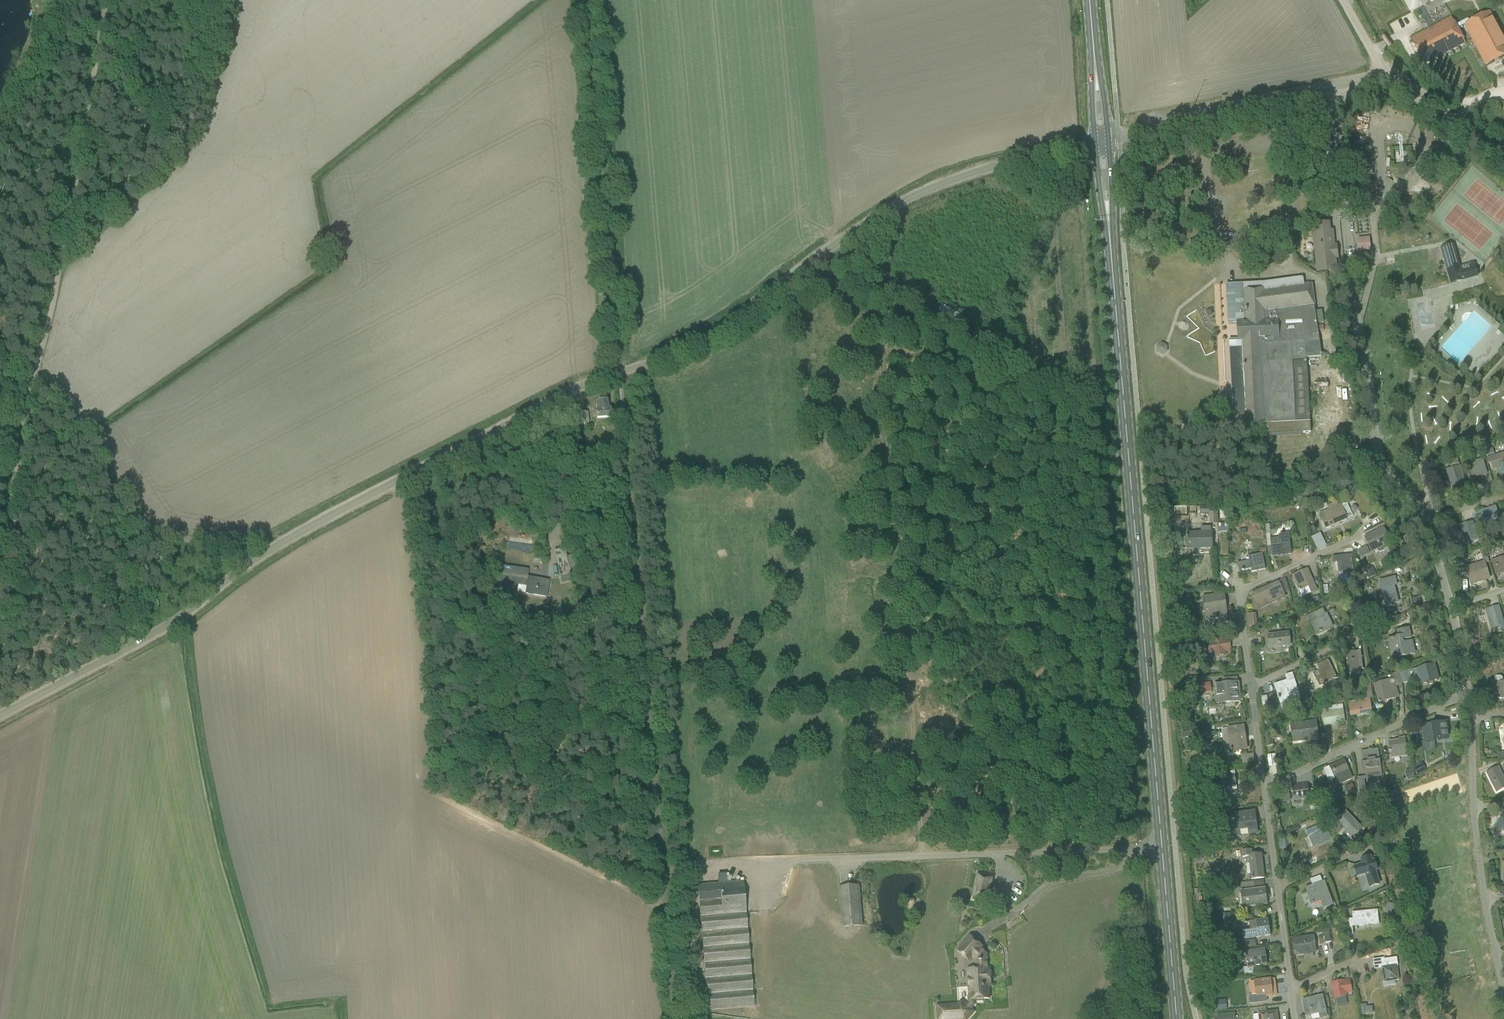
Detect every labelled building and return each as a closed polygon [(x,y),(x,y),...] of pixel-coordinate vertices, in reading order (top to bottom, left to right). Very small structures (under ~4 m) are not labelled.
[(1412,11),(1417,9),(1428,30),(1432,28),(1420,7),(1432,0),(1433,0),(1406,0),(1412,11)] [(1456,26),(1458,30),(1464,26),(1486,67),(1503,57),(1503,39),(1489,11),(1482,15),(1469,22),(1468,19),(1456,26)] [(1428,30),(1419,35),(1410,39),(1424,65),(1464,43),(1450,18),(1432,28),(1428,30)] [(1373,159),(1361,160),(1362,173),(1374,172),(1373,159)] [(1313,232),(1314,239),(1317,273),(1337,271),(1336,258),(1337,258),(1336,246),(1335,246),(1333,230),(1329,230),(1329,223),(1316,225),(1315,223),(1309,223),(1306,233),(1313,232)] [(1354,253),(1367,252),(1366,237),(1354,237),(1354,253)] [(1440,249),(1449,284),(1477,277),(1473,263),(1459,267),(1453,245),(1440,249)] [(1245,430),(1262,429),(1265,481),(1310,478),(1308,433),(1311,433),(1307,359),(1321,358),(1317,323),(1323,322),(1321,310),(1315,311),(1311,285),(1304,286),(1303,278),(1263,284),(1263,285),(1256,285),(1256,284),(1243,285),(1240,285),(1226,285),(1228,324),(1237,324),(1238,340),(1229,340),(1234,426),(1245,425),(1245,430)] [(934,304),(930,310),(937,315),(941,309),(934,304)] [(1153,354),(1161,355),(1163,345),(1154,344),(1153,354)] [(976,370),(971,372),(975,382),(980,380),(976,370)] [(597,419),(610,418),(609,406),(607,407),(607,401),(598,402),(598,405),(596,405),(597,419)] [(1336,445),(1338,456),(1358,453),(1356,441),(1336,445)] [(1492,449),(1485,451),(1487,457),(1494,455),(1492,449)] [(1487,459),(1488,464),(1491,463),(1493,469),(1499,467),(1498,465),(1503,463),(1503,454),(1487,459)] [(1468,477),(1485,472),(1482,460),(1465,465),(1468,477)] [(1452,487),(1454,492),(1466,489),(1459,467),(1452,469),(1453,472),(1448,473),(1449,478),(1452,477),(1454,486),(1452,487)] [(1319,514),(1321,519),(1325,529),(1347,519),(1341,505),(1338,506),(1336,502),(1327,506),(1329,510),(1319,514)] [(1478,516),(1479,517),(1480,520),(1494,516),(1494,519),(1498,517),(1497,515),(1498,515),(1495,507),(1478,512),(1479,515),(1478,516)] [(1218,524),(1218,512),(1209,512),(1210,524),(1218,524)] [(1374,526),(1382,522),(1379,515),(1371,518),(1374,526)] [(1371,519),(1362,523),(1363,528),(1373,524),(1371,519)] [(1460,526),(1461,530),(1465,543),(1478,539),(1472,522),(1460,526)] [(1200,526),(1200,532),(1187,533),(1187,550),(1212,549),(1211,526),(1200,526)] [(1372,552),(1376,550),(1377,552),(1381,552),(1385,550),(1386,548),(1385,545),(1389,543),(1383,529),(1365,538),(1372,552)] [(1276,546),(1271,546),(1273,556),(1288,555),(1287,552),(1290,552),(1289,542),(1288,534),(1279,535),(1280,541),(1276,542),(1276,546)] [(1356,556),(1365,552),(1363,547),(1354,550),(1356,556)] [(553,551),(558,570),(560,577),(570,574),(564,549),(553,551)] [(1466,568),(1470,581),(1471,584),(1489,579),(1484,564),(1488,562),(1485,551),(1480,552),(1483,563),(1466,568)] [(1250,562),(1237,564),(1239,572),(1242,571),(1242,572),(1244,571),(1251,569),(1251,573),(1265,570),(1262,554),(1249,556),(1250,562)] [(1337,562),(1339,572),(1354,570),(1352,555),(1332,557),(1333,562),(1337,562)] [(1495,560),(1491,562),(1495,575),(1503,572),(1503,557),(1495,560)] [(501,566),(500,576),(498,585),(506,586),(507,581),(517,582),(516,592),(545,596),(547,581),(526,578),(527,570),(501,566)] [(1292,576),(1297,585),(1298,589),(1298,591),(1300,590),(1307,587),(1310,593),(1316,591),(1311,579),(1307,570),(1292,576)] [(1372,571),(1366,574),(1369,579),(1375,577),(1372,571)] [(1396,575),(1379,579),(1385,606),(1388,605),(1398,602),(1394,587),(1399,586),(1396,575)] [(1278,583),(1251,595),(1258,609),(1284,597),(1278,583)] [(1224,594),(1202,598),(1205,620),(1215,619),(1215,620),(1217,620),(1217,619),(1227,617),(1224,594)] [(1411,600),(1412,608),(1421,606),(1419,598),(1411,600)] [(1301,609),(1299,603),(1292,606),(1295,611),(1301,609)] [(1484,610),(1490,629),(1499,626),(1501,633),(1503,632),(1503,626),(1498,606),(1484,610)] [(1323,609),(1306,617),(1314,635),(1322,632),(1322,631),(1331,627),(1323,609)] [(1249,627),(1256,626),(1255,614),(1248,615),(1249,627)] [(1403,614),(1396,618),(1399,624),(1406,619),(1403,614)] [(1400,637),(1386,640),(1391,660),(1413,654),(1410,642),(1402,643),(1401,640),(1404,639),(1404,640),(1411,638),(1408,629),(1397,631),(1397,634),(1399,634),(1400,637)] [(1289,633),(1268,635),(1269,648),(1275,647),(1274,644),(1278,644),(1278,645),(1280,644),(1280,643),(1284,643),(1284,646),(1290,646),(1289,633)] [(1213,652),(1214,654),(1225,652),(1224,651),(1230,650),(1228,639),(1222,640),(1222,639),(1221,639),(1221,641),(1205,643),(1206,653),(1213,652)] [(1362,651),(1346,653),(1345,653),(1348,671),(1349,671),(1350,673),(1359,671),(1359,670),(1364,669),(1362,651)] [(1316,666),(1318,670),(1311,674),(1318,687),(1336,678),(1328,661),(1316,666)] [(1434,664),(1412,670),(1408,672),(1409,676),(1410,680),(1419,678),(1421,685),(1438,680),(1434,664)] [(1278,696),(1279,699),(1281,704),(1301,697),(1293,673),(1286,675),(1288,682),(1275,686),(1278,696)] [(1393,678),(1373,684),(1379,703),(1398,697),(1395,685),(1400,683),(1398,674),(1392,676),(1393,678)] [(1493,683),(1493,689),(1498,689),(1498,699),(1503,699),(1503,683),(1502,683),(1502,679),(1501,678),(1500,677),(1495,677),(1494,678),(1493,679),(1494,683),(1493,683)] [(1236,678),(1222,679),(1223,684),(1215,685),(1217,704),(1239,702),(1237,683),(1236,678)] [(1198,684),(1198,691),(1210,690),(1210,683),(1198,684)] [(1348,704),(1349,707),(1351,716),(1356,715),(1355,712),(1359,711),(1359,712),(1362,712),(1362,711),(1365,710),(1366,714),(1371,713),(1370,703),(1369,700),(1348,704)] [(1323,714),(1323,715),(1325,725),(1329,724),(1329,722),(1337,720),(1338,723),(1344,722),(1342,712),(1323,714)] [(1289,724),(1291,742),(1302,741),(1302,737),(1312,736),(1312,740),(1318,739),(1315,720),(1289,724)] [(1422,726),(1424,738),(1433,736),(1433,740),(1448,738),(1446,723),(1422,726)] [(1244,726),(1233,728),(1227,729),(1231,751),(1247,749),(1244,726)] [(1192,740),(1198,743),(1200,737),(1195,734),(1192,740)] [(1389,750),(1389,753),(1390,753),(1390,758),(1407,756),(1406,748),(1405,738),(1399,739),(1399,741),(1388,742),(1389,750)] [(1377,750),(1361,753),(1363,763),(1365,778),(1381,776),(1379,760),(1377,750)] [(1343,760),(1323,770),(1328,781),(1334,778),(1338,785),(1352,779),(1343,760)] [(1419,767),(1413,770),(1416,775),(1422,772),(1419,767)] [(1489,778),(1492,777),(1493,780),(1493,781),(1494,783),(1496,786),(1493,787),(1496,792),(1503,788),(1503,780),(1498,768),(1486,774),(1489,778)] [(1229,772),(1220,774),(1219,774),(1222,792),(1227,791),(1227,798),(1238,797),(1235,775),(1234,771),(1229,772)] [(1364,778),(1357,779),(1359,792),(1365,791),(1366,791),(1364,780),(1364,778)] [(1294,800),(1304,798),(1304,802),(1310,801),(1307,783),(1291,785),(1294,803),(1294,800)] [(1353,784),(1344,788),(1347,795),(1356,790),(1353,784)] [(1232,814),(1234,831),(1229,832),(1229,838),(1240,837),(1239,831),(1248,830),(1249,835),(1257,834),(1254,811),(1232,814)] [(1337,821),(1346,831),(1350,835),(1354,832),(1355,834),(1361,828),(1346,812),(1337,821)] [(1496,826),(1493,830),(1498,832),(1500,829),(1503,831),(1503,816),(1502,815),(1496,826)] [(1308,831),(1311,836),(1315,846),(1330,839),(1324,824),(1308,831)] [(701,853),(711,853),(710,845),(701,845),(701,853)] [(1251,850),(1240,851),(1241,858),(1249,857),(1250,864),(1246,864),(1247,873),(1251,872),(1251,880),(1263,878),(1261,854),(1252,855),(1251,850)] [(1361,864),(1353,867),(1356,878),(1365,875),(1369,889),(1380,885),(1376,871),(1378,870),(1375,860),(1372,861),(1370,856),(1360,859),(1361,864)] [(971,900),(988,904),(993,877),(976,874),(971,900)] [(697,886),(698,895),(708,1011),(753,1007),(745,912),(742,882),(697,886)] [(1324,907),(1331,904),(1323,883),(1307,889),(1311,902),(1312,904),(1314,903),(1321,900),(1324,907)] [(859,886),(839,888),(840,897),(842,927),(862,926),(860,896),(859,886)] [(1243,908),(1249,907),(1259,906),(1258,902),(1266,901),(1265,889),(1241,892),(1243,908)] [(1331,918),(1337,915),(1335,909),(1329,911),(1331,918)] [(1353,919),(1350,920),(1351,926),(1378,923),(1377,911),(1352,913),(1353,919)] [(1270,936),(1268,920),(1258,921),(1249,922),(1250,931),(1243,932),(1244,939),(1251,938),(1260,937),(1270,936)] [(957,951),(970,962),(973,959),(974,960),(975,970),(969,970),(971,988),(972,988),(973,997),(968,997),(969,1003),(964,1009),(963,1009),(958,1005),(936,1006),(937,1018),(968,1018),(974,1012),(971,1009),(974,1005),(974,1000),(989,999),(989,987),(990,986),(989,969),(988,969),(987,954),(978,946),(979,945),(969,936),(957,951)] [(1315,952),(1313,937),(1293,939),(1295,955),(1315,952)] [(1244,976),(1254,974),(1253,968),(1266,966),(1264,950),(1246,953),(1247,963),(1246,963),(1247,965),(1248,965),(1248,968),(1243,968),(1244,976)] [(1373,960),(1374,966),(1374,970),(1382,969),(1384,983),(1398,980),(1396,966),(1398,966),(1396,958),(1384,960),(1384,958),(1373,960)] [(1275,979),(1249,982),(1250,996),(1248,996),(1249,1004),(1266,1002),(1266,998),(1277,996),(1275,979)] [(1342,982),(1332,983),(1335,998),(1335,996),(1345,994),(1346,996),(1345,992),(1351,991),(1349,980),(1343,981),(1342,981),(1342,982)] [(1310,1015),(1311,1018),(1316,1018),(1319,1018),(1320,1018),(1326,1018),(1322,996),(1302,1001),(1306,1016),(1310,1015)] [(1226,1001),(1222,1001),(1210,1002),(1211,1011),(1223,1010),(1227,1010),(1226,1001)]
